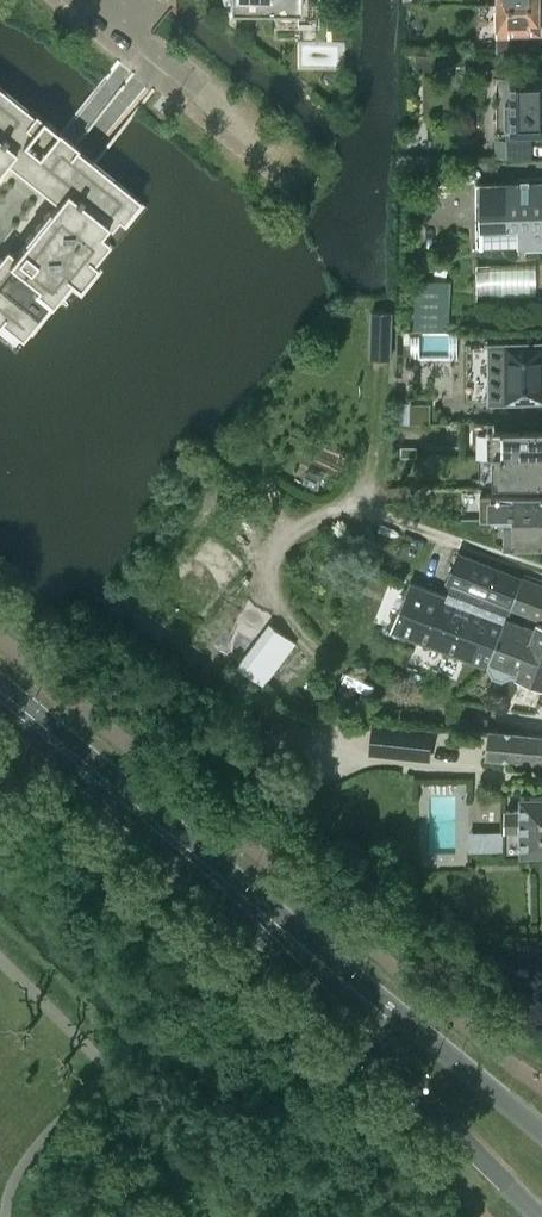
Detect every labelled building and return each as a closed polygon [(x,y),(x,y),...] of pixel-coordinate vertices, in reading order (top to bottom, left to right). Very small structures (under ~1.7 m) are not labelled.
[(229,12),(272,12),(272,7),(293,7),(294,0),(229,0),(229,12)] [(497,4),(497,32),(499,32),(498,50),(523,50),(523,32),(541,32),(541,4),(497,4)] [(514,72),(496,72),(497,132),(541,132),(541,77),(514,77),(514,72)] [(138,199),(139,198),(74,147),(76,145),(56,129),(56,128),(40,115),(33,110),(32,112),(0,87),(0,321),(20,338),(68,278),(77,284),(95,262),(91,258),(107,238),(103,234),(116,217),(121,221),(138,199)] [(476,183),(477,245),(541,245),(541,182),(476,183)] [(450,277),(418,277),(416,326),(449,327),(450,277)] [(395,354),(395,307),(372,307),(372,355),(395,354)] [(474,342),(474,399),(541,398),(541,341),(474,342)] [(402,401),(401,421),(412,421),(412,401),(402,401)] [(494,430),(495,457),(541,457),(541,430),(494,430)] [(424,456),(424,435),(406,434),(405,456),(424,456)] [(495,457),(495,484),(541,483),(541,457),(495,457)] [(481,493),(481,520),(504,519),(541,519),(541,493),(481,493)] [(504,519),(504,546),(541,545),(541,519),(504,519)] [(511,607),(522,578),(459,554),(447,582),(511,607)] [(377,617),(393,623),(410,581),(394,575),(377,617)] [(522,578),(511,607),(541,619),(541,585),(522,578)] [(536,631),(410,582),(392,628),(489,666),(493,675),(502,679),(512,675),(541,687),(541,626),(538,624),(536,631)] [(374,721),(371,754),(429,760),(432,727),(374,721)] [(487,755),(541,761),(541,736),(489,730),(487,755)] [(507,829),(520,829),(521,853),(541,853),(541,795),(520,796),(521,809),(506,809),(505,829),(507,829)] [(471,827),(470,847),(504,848),(505,828),(471,827)]
